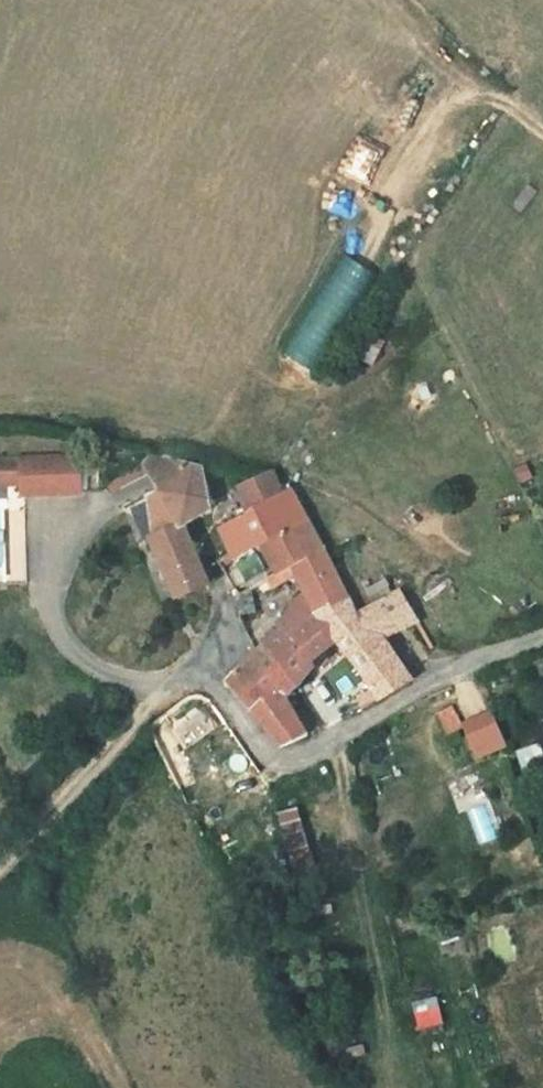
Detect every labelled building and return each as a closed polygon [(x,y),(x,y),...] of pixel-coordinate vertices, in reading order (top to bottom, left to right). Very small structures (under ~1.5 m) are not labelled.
[(374,274),(344,255),(285,350),(315,369),(374,274)] [(16,488),(78,486),(77,449),(0,451),(0,473),(16,472),(16,488)] [(221,501),(227,515),(284,486),(270,465),(246,477),(239,482),(232,468),(224,464),(211,465),(151,451),(146,459),(167,483),(146,491),(160,522),(147,530),(178,600),(214,581),(187,518),(221,501)] [(290,483),(284,486),(227,515),(223,517),(234,541),(259,529),(279,563),(291,557),(302,552),(286,520),(305,508),(290,483)] [(315,612),(328,605),(351,590),(305,508),(286,520),(302,552),(291,557),(307,581),(275,614),(281,623),(284,628),(296,621),(315,612)] [(415,676),(391,637),(426,615),(407,585),(364,605),(351,590),(328,605),(341,629),(357,656),(384,692),(415,676)] [(315,612),(330,639),(341,629),(328,605),(315,612)] [(315,612),(296,621),(314,653),(330,639),(315,612)] [(272,631),(296,669),(314,653),(296,621),(284,628),(281,623),(272,631)] [(312,729),(284,678),(296,669),(272,631),(259,646),(236,674),(246,687),(288,742),(312,729)] [(460,699),(446,707),(457,727),(472,719),(460,699)] [(514,736),(503,706),(475,717),(486,747),(514,736)]
